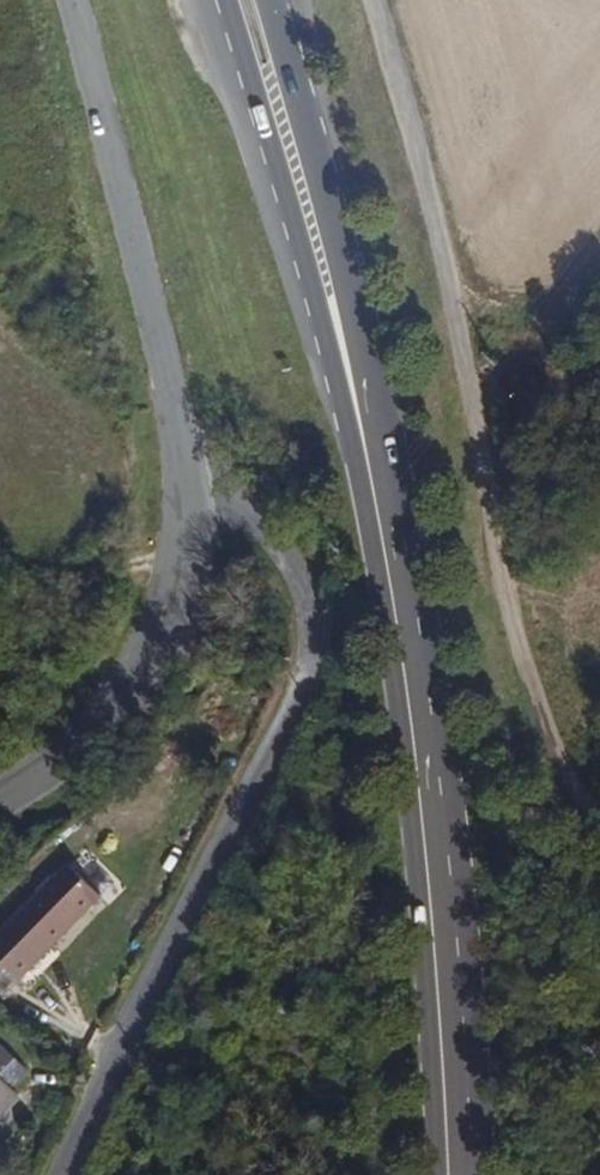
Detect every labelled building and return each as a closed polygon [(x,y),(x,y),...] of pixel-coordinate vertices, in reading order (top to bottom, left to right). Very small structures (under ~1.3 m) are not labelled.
[(22,1003),(114,901),(81,870),(2,956),(15,969),(2,984),(22,1003)] [(11,1104),(30,1085),(2,1056),(0,1059),(0,1114),(11,1104)] [(16,1110),(11,1104),(0,1114),(0,1128),(16,1110)]
